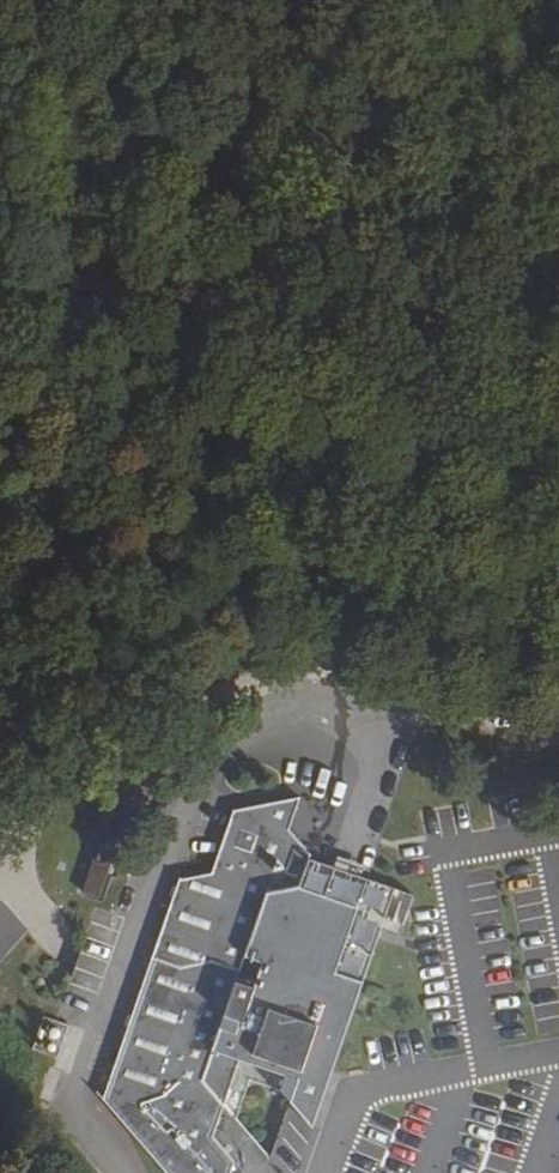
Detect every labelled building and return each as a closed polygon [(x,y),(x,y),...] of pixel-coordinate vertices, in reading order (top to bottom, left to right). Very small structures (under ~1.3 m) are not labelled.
[(311,1128),(380,929),(400,935),(412,897),(307,859),(284,831),(296,797),(229,817),(209,876),(177,881),(102,1101),(165,1172),(229,1172),(233,1164),(212,1138),(222,1107),(271,1161),(291,1102),(311,1128)]
